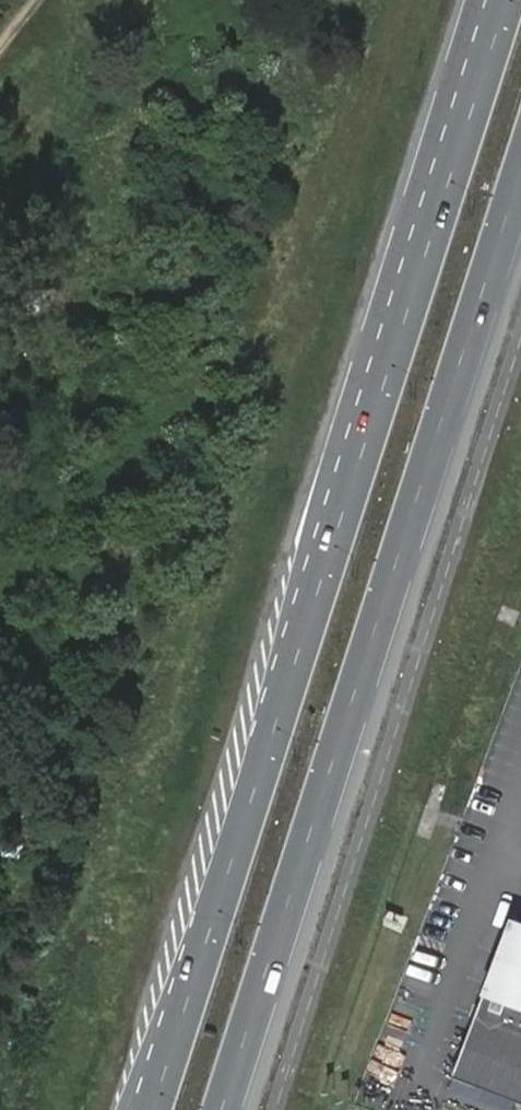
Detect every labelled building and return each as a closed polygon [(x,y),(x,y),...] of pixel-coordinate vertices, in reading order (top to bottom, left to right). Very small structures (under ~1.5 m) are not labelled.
[(513,924),(455,1078),(520,1103),(520,927),(513,924)]
